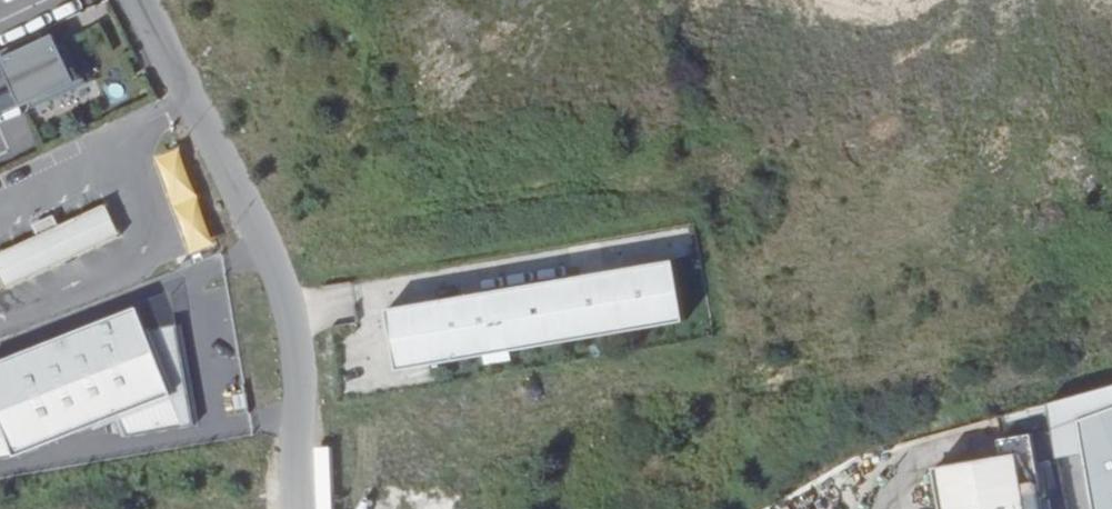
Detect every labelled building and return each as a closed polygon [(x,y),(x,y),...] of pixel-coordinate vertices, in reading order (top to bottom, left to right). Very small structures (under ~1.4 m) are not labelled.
[(55,44),(12,67),(34,111),(78,88),(55,44)] [(30,133),(20,108),(0,116),(0,129),(5,142),(30,133)] [(55,226),(69,260),(117,241),(104,207),(55,226)] [(48,268),(69,260),(55,226),(51,216),(31,225),(35,235),(48,268)] [(48,268),(35,235),(0,248),(0,287),(48,268)] [(391,377),(408,374),(679,327),(669,265),(597,278),(380,315),(391,377)] [(172,331),(166,299),(138,310),(142,337),(172,331)] [(172,331),(142,337),(138,310),(0,365),(0,466),(10,464),(113,423),(121,444),(190,432),(172,331)] [(1072,423),(1087,508),(1111,508),(1111,409),(1072,423)] [(1025,445),(991,451),(994,468),(928,479),(934,508),(1035,508),(1025,445)]
